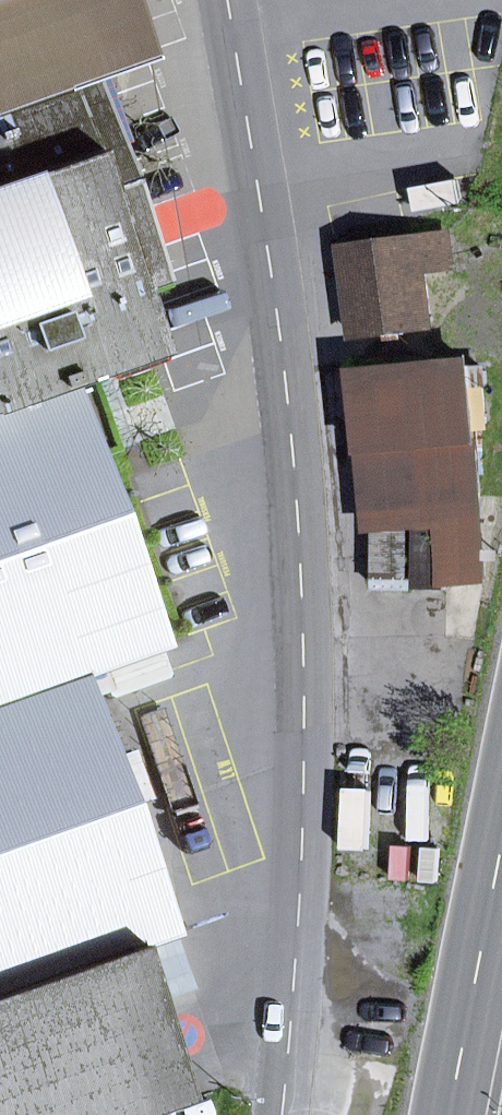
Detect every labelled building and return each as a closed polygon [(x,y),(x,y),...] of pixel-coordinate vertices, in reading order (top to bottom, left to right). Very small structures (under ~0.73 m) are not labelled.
[(115,0),(0,0),(0,405),(64,382),(66,385),(145,355),(111,266),(143,254),(79,78),(89,74),(135,57),(115,0)] [(133,298),(169,284),(89,74),(79,78),(143,254),(111,266),(145,355),(66,385),(92,460),(112,453),(88,387),(157,360),(133,298)] [(432,326),(430,310),(450,307),(445,268),(451,267),(447,235),(343,249),(355,336),(432,326)] [(438,529),(436,497),(480,493),(469,364),(353,374),(367,523),(378,524),(376,590),(407,590),(408,528),(414,528),(414,591),(446,591),(448,529),(438,529)] [(159,646),(92,460),(66,385),(64,382),(0,405),(0,1114),(142,1114),(89,964),(130,949),(169,935),(77,675),(159,646)] [(184,1101),(130,949),(89,964),(142,1114),(143,1114),(184,1101)]
